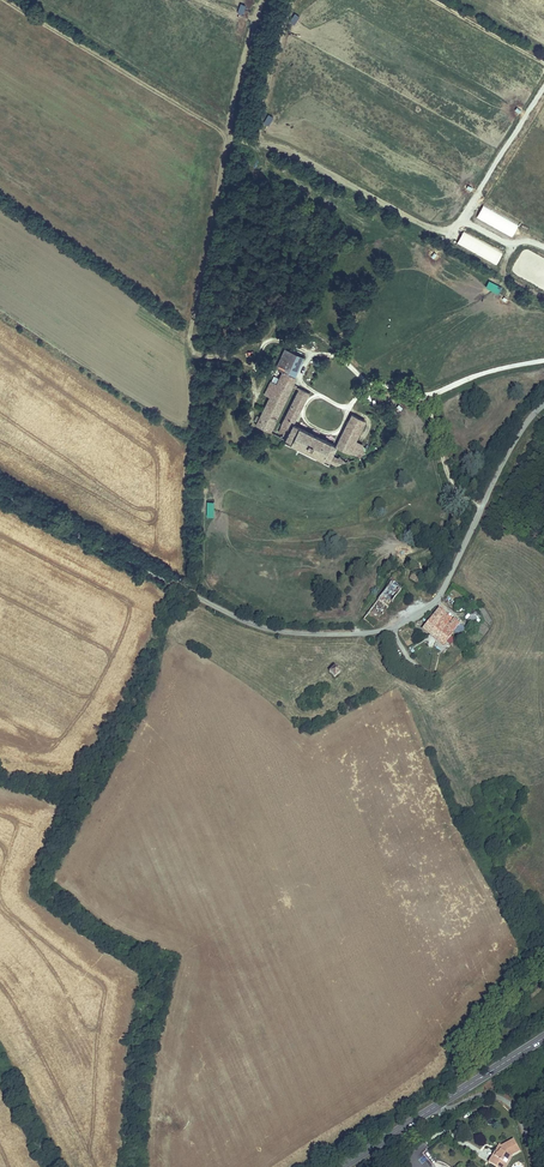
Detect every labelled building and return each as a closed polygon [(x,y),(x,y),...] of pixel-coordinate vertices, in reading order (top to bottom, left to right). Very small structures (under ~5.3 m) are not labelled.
[(236,12),(242,14),(245,5),(239,3),(236,12)] [(502,251),(462,231),(455,244),(496,264),(502,251)] [(488,281),(485,287),(499,294),(502,287),(488,281)] [(295,377),(303,358),(284,349),(276,368),(277,369),(282,371),(295,377)] [(270,397),(282,371),(277,369),(276,368),(264,394),(270,397)] [(269,432),(292,385),(295,379),(295,377),(282,371),(270,397),(262,413),(256,425),(269,432)] [(335,447),(336,446),(293,424),(309,393),(300,388),(281,426),(286,428),(283,434),(281,437),(285,439),(285,440),(297,447),(315,456),(315,455),(328,462),(328,461),(331,455),(335,447)] [(354,440),(364,420),(352,414),(336,446),(335,447),(348,453),(354,440)] [(366,452),(363,450),(362,444),(354,440),(348,453),(359,458),(366,452)] [(341,463),(337,459),(337,458),(331,455),(328,461),(335,465),(341,463)] [(421,578),(416,573),(412,574),(410,577),(415,581),(420,586),(423,583),(419,580),(421,578)] [(373,628),(401,589),(393,583),(398,578),(394,575),(389,580),(391,582),(363,620),(373,628)] [(453,632),(459,624),(454,620),(453,620),(444,613),(445,613),(439,608),(433,617),(432,616),(422,629),(443,645),(454,632),(453,632)] [(472,625),(477,619),(472,615),(467,621),(472,625)] [(459,636),(465,629),(459,624),(453,632),(459,636)] [(340,672),(335,666),(329,672),(335,678),(340,672)] [(519,1151),(513,1139),(501,1146),(501,1147),(498,1153),(496,1153),(490,1163),(495,1166),(496,1166),(500,1166),(503,1161),(505,1163),(506,1163),(507,1162),(510,1157),(510,1156),(519,1151)] [(501,1146),(499,1144),(494,1152),(488,1162),(489,1163),(490,1163),(496,1153),(498,1153),(501,1147),(501,1146)] [(512,1157),(510,1156),(510,1157),(507,1162),(506,1163),(505,1163),(503,1161),(500,1166),(506,1166),(512,1157)]
